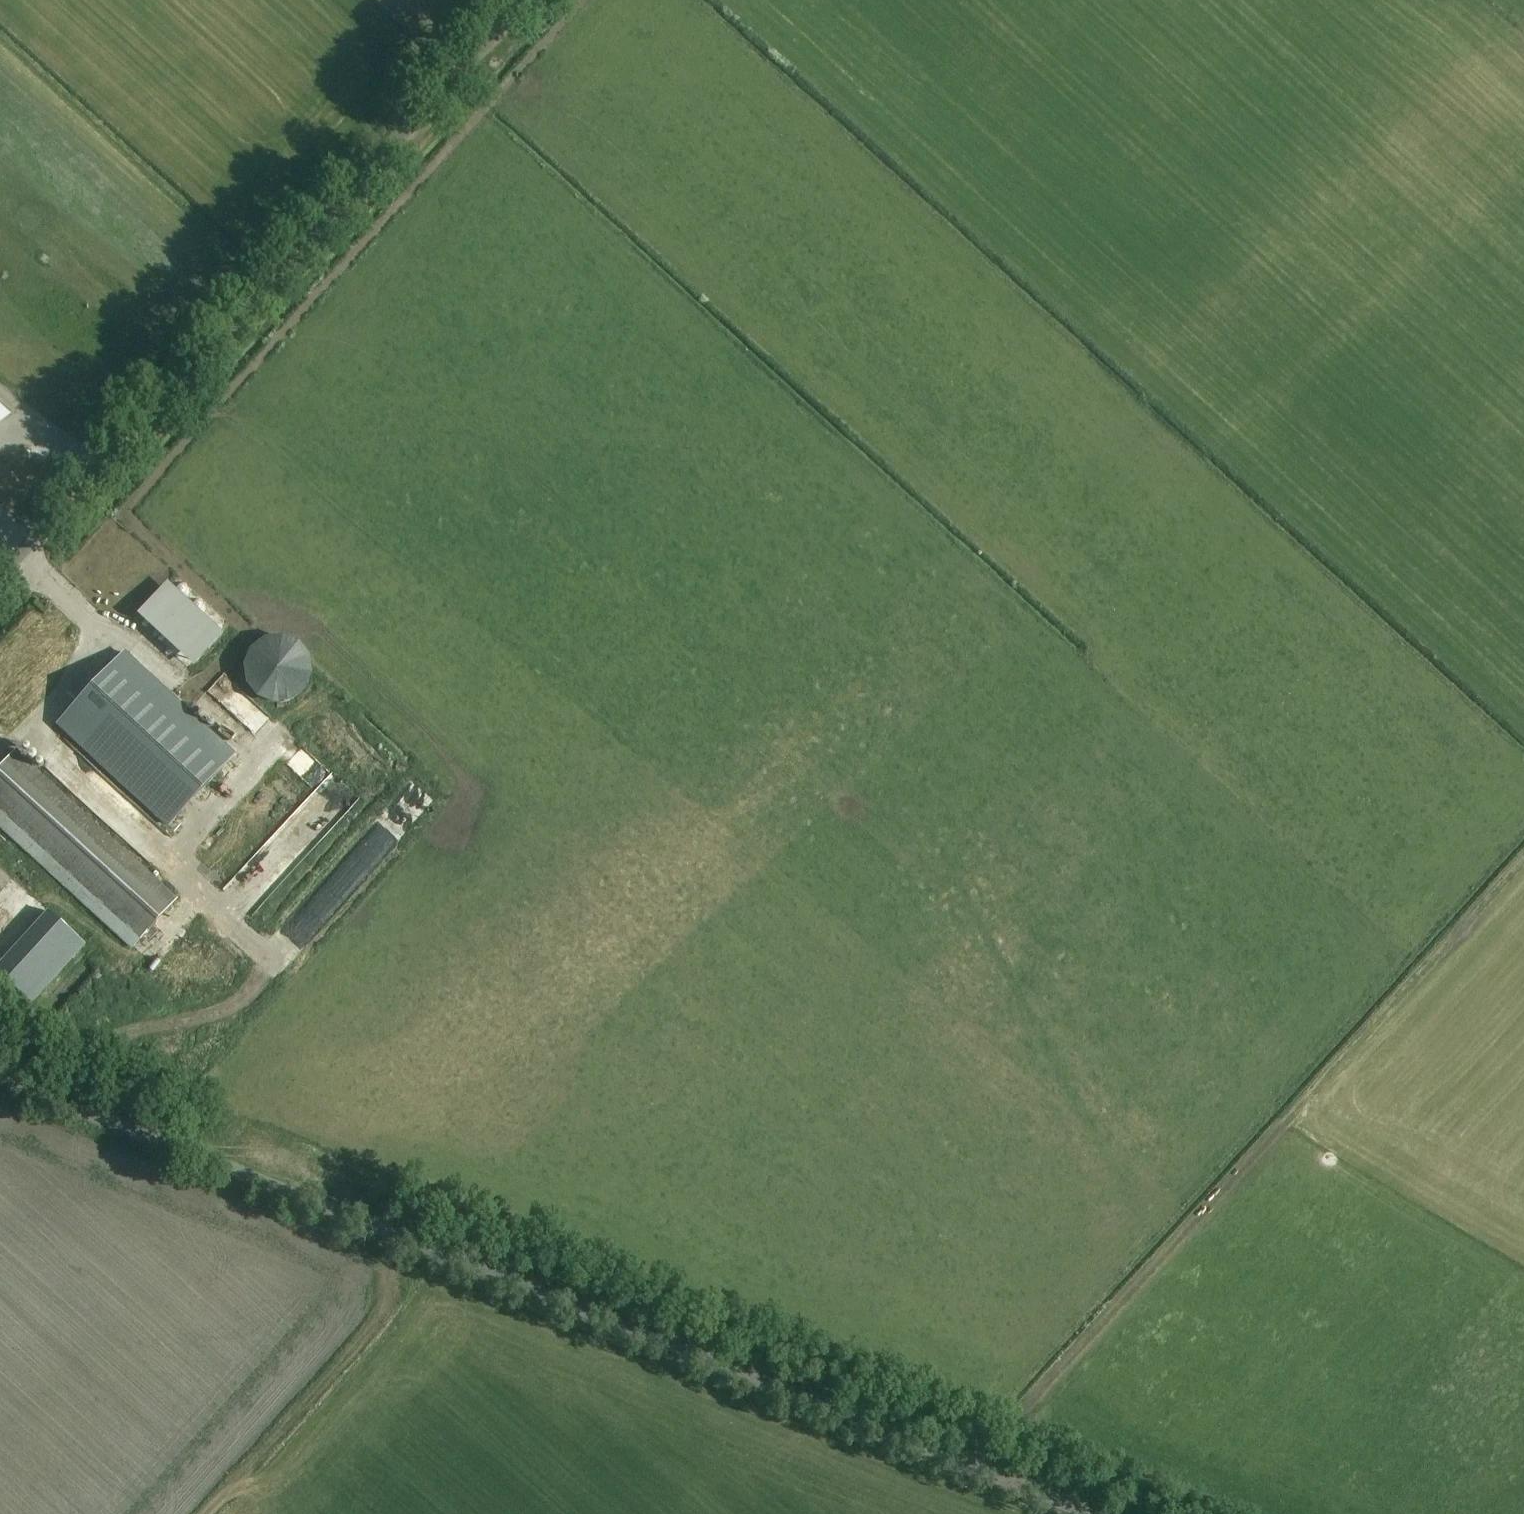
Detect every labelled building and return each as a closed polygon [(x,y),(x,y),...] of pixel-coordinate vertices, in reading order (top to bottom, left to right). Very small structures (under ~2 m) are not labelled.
[(223,651),(168,596),(130,633),(185,688),(223,651)] [(275,705),(292,704),(307,692),(314,676),(312,658),(301,644),(284,637),(266,640),(252,650),(245,666),(247,684),(259,698),(275,705)] [(167,827),(235,755),(125,653),(58,725),(167,827)] [(8,671),(0,661),(0,678),(8,671)] [(180,901),(15,749),(0,766),(0,812),(142,942),(180,901)] [(81,798),(96,776),(81,766),(66,788),(81,798)] [(362,884),(436,811),(413,789),(340,861),(362,884)] [(252,869),(274,892),(352,818),(330,795),(252,869)] [(36,869),(45,860),(0,819),(0,836),(36,869)] [(6,931),(23,907),(6,895),(0,903),(0,927),(6,931)] [(87,944),(49,911),(0,966),(0,973),(34,1004),(87,944)]
